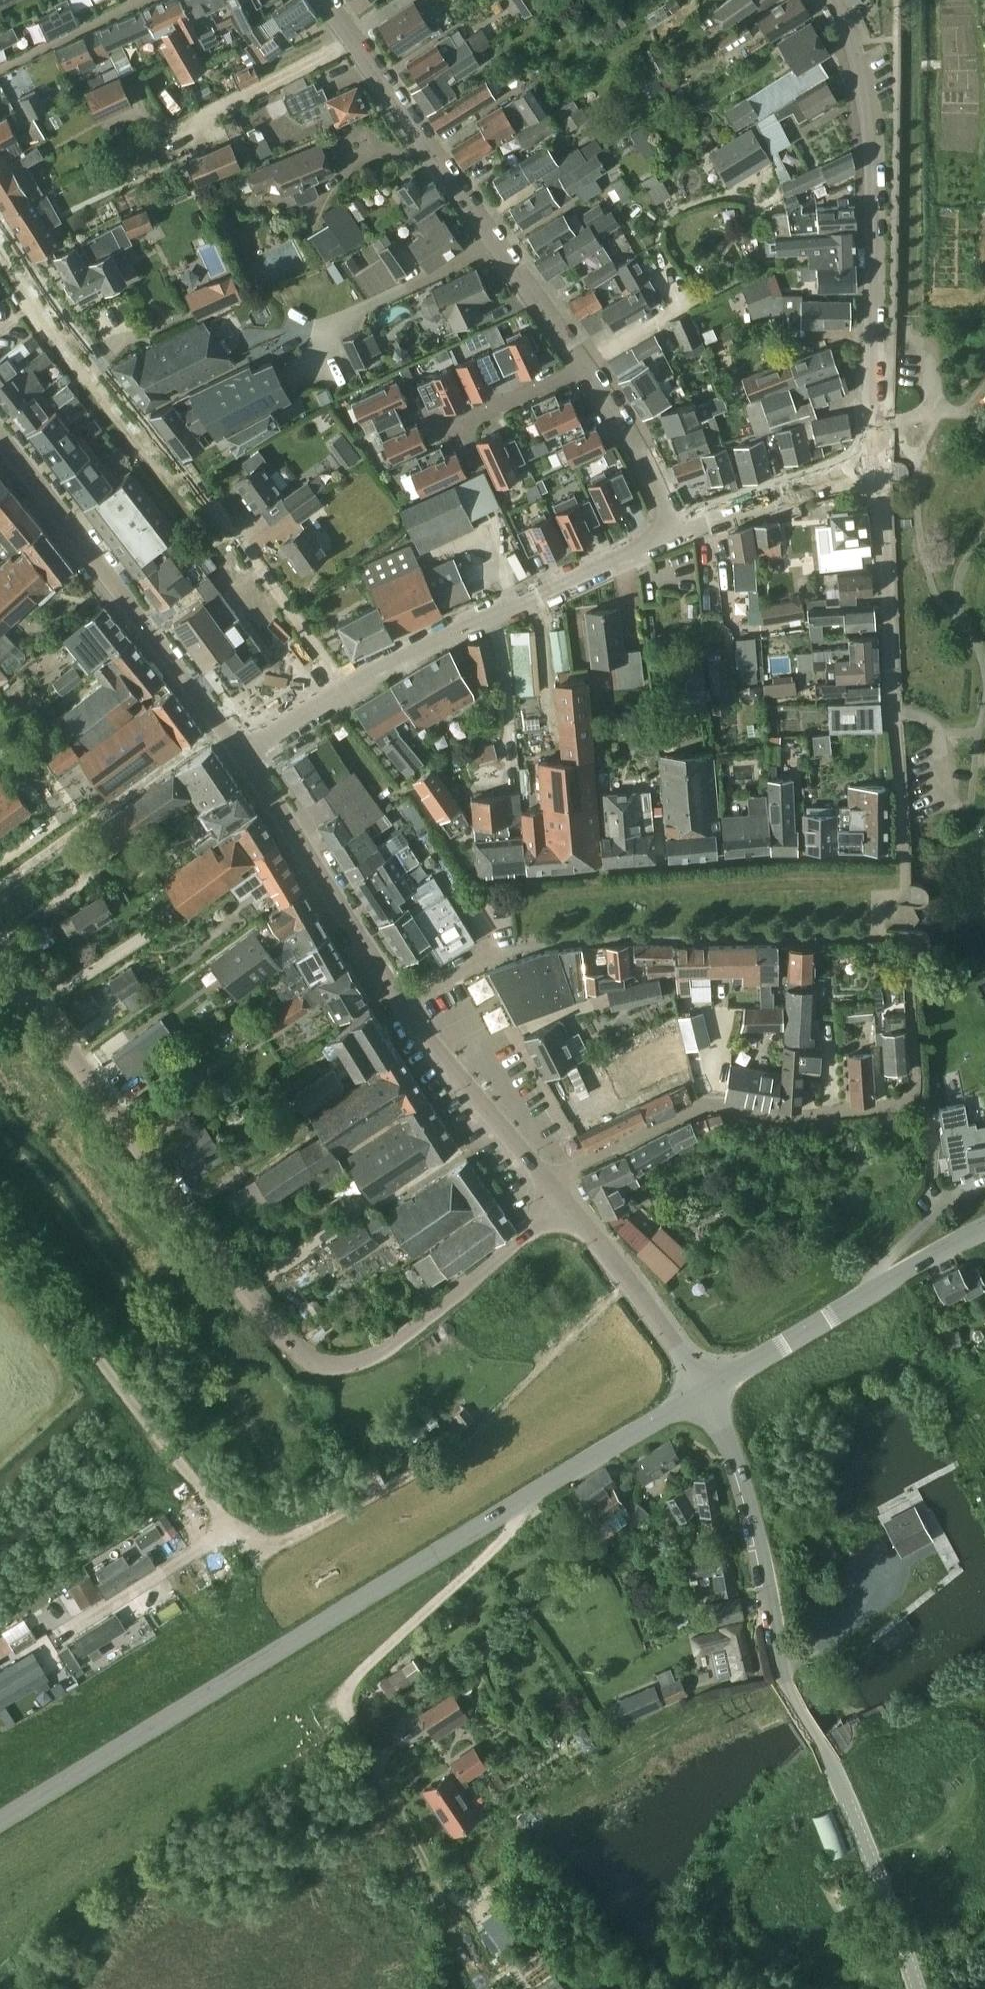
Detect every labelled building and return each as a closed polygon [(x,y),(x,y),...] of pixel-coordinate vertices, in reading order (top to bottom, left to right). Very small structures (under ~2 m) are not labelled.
[(38,25),(41,31),(44,31),(48,39),(79,24),(74,14),(94,2),(93,0),(64,0),(61,1),(63,6),(38,20),(39,22),(38,25)] [(180,0),(164,0),(161,1),(175,27),(179,25),(188,40),(189,39),(193,37),(196,42),(205,48),(219,41),(214,31),(200,38),(196,29),(192,23),(180,0)] [(192,23),(212,13),(205,0),(180,0),(192,23)] [(227,0),(205,0),(212,13),(229,3),(227,0)] [(245,30),(251,25),(240,3),(245,0),(227,0),(229,3),(238,21),(245,30)] [(271,12),(280,26),(289,38),(305,26),(303,24),(317,14),(307,0),(288,0),(271,12)] [(539,7),(534,0),(518,0),(528,14),(539,7)] [(619,0),(615,0),(607,5),(620,27),(632,20),(619,0)] [(757,5),(760,10),(775,0),(725,0),(712,9),(724,28),(757,5)] [(810,15),(801,0),(787,0),(756,18),(770,41),(810,15)] [(161,1),(141,11),(155,37),(156,39),(157,38),(156,36),(161,33),(166,42),(160,45),(165,55),(180,82),(205,67),(197,53),(189,39),(188,40),(179,25),(175,27),(161,1)] [(397,53),(431,30),(413,4),(379,26),(397,53)] [(604,6),(580,22),(588,34),(591,32),(598,42),(618,28),(604,6)] [(155,37),(141,11),(97,30),(110,57),(111,56),(114,63),(127,57),(121,42),(133,36),(138,46),(155,37)] [(753,35),(745,23),(716,41),(724,53),(753,35)] [(793,67),(745,98),(757,116),(758,118),(814,84),(804,69),(829,54),(810,23),(779,43),(793,67)] [(200,38),(214,31),(212,27),(208,30),(206,24),(196,29),(200,38)] [(245,30),(256,46),(266,39),(256,24),(252,26),(251,25),(245,30)] [(97,30),(83,36),(96,64),(110,57),(97,30)] [(273,34),(266,39),(256,46),(267,59),(269,61),(284,50),(273,34)] [(69,76),(96,64),(83,36),(56,49),(69,76)] [(447,36),(407,62),(419,82),(448,64),(449,66),(463,56),(471,51),(464,41),(454,47),(447,36)] [(449,66),(412,89),(427,112),(455,94),(449,84),(480,65),(473,55),(471,51),(463,56),(449,66)] [(232,74),(239,89),(259,78),(252,64),(232,74)] [(87,80),(91,88),(104,82),(100,74),(87,80)] [(118,75),(104,82),(91,88),(83,92),(97,121),(132,104),(118,75)] [(495,98),(493,95),(499,92),(503,85),(498,78),(490,78),(485,82),(430,116),(440,133),(495,98)] [(778,120),(794,111),(800,121),(808,116),(809,117),(837,100),(825,80),(785,104),(773,111),(778,120)] [(293,116),(300,113),(303,120),(325,109),(331,121),(334,120),(336,124),(367,110),(356,86),(327,99),(325,94),(319,97),(313,82),(284,95),(282,100),(289,114),(293,116)] [(533,85),(515,98),(530,121),(548,110),(533,85)] [(19,100),(29,119),(33,117),(55,105),(50,95),(41,100),(36,91),(19,100)] [(514,131),(530,121),(515,98),(477,122),(482,130),(453,149),(463,165),(494,145),(493,144),(514,131)] [(757,116),(745,98),(722,112),(735,130),(757,116)] [(560,121),(558,122),(564,132),(588,118),(581,107),(578,108),(573,100),(554,111),(560,121)] [(530,121),(541,139),(559,127),(548,110),(530,121)] [(778,120),(773,111),(753,122),(770,154),(771,154),(776,151),(790,143),(778,120)] [(29,119),(24,122),(30,132),(39,127),(33,117),(29,119)] [(0,121),(0,146),(16,137),(6,118),(0,121)] [(30,132),(29,133),(35,144),(36,143),(36,142),(44,137),(39,127),(30,132)] [(771,160),(751,127),(707,154),(728,187),(771,160)] [(4,161),(6,160),(23,150),(16,137),(0,146),(0,169),(7,166),(4,161)] [(283,195),(292,191),(297,202),(301,204),(316,198),(318,193),(313,182),(332,174),(320,145),(249,174),(255,189),(277,180),(283,195)] [(546,183),(584,159),(577,147),(555,160),(546,145),(492,178),(503,196),(540,173),(546,183)] [(6,160),(4,161),(7,166),(0,169),(0,203),(7,214),(29,201),(29,200),(43,193),(26,166),(43,157),(38,147),(8,164),(6,160)] [(800,202),(797,190),(826,178),(829,182),(854,170),(851,150),(782,183),(784,196),(786,208),(800,202)] [(560,204),(557,200),(569,192),(569,193),(606,169),(596,152),(592,154),(594,156),(511,209),(523,227),(560,204)] [(200,157),(187,163),(198,188),(211,182),(200,157)] [(422,214),(443,198),(431,182),(420,190),(411,177),(394,189),(416,218),(422,214)] [(662,180),(647,188),(656,204),(671,195),(662,180)] [(800,202),(786,208),(789,231),(816,229),(817,231),(853,229),(855,229),(855,205),(854,205),(848,205),(848,199),(838,199),(838,206),(816,208),(816,211),(802,212),(801,202),(800,202)] [(367,238),(343,200),(322,214),(328,223),(306,238),(322,262),(333,255),(346,251),(367,238)] [(58,246),(57,245),(29,201),(7,214),(35,258),(58,246)] [(592,223),(593,224),(612,211),(611,210),(606,214),(599,203),(582,213),(590,225),(592,223)] [(122,221),(129,237),(154,227),(145,208),(121,219),(122,221)] [(593,224),(601,237),(621,225),(612,211),(593,224)] [(429,271),(461,248),(443,221),(442,222),(435,212),(418,224),(425,234),(410,244),(429,271)] [(540,253),(583,225),(575,212),(566,218),(563,213),(529,236),(540,253)] [(777,253),(800,252),(808,251),(809,265),(855,262),(853,229),(789,234),(786,212),(771,214),(774,236),(763,237),(765,255),(777,253)] [(122,221),(110,227),(80,243),(84,249),(78,252),(75,246),(55,256),(65,276),(62,281),(67,291),(74,291),(79,303),(97,293),(93,285),(100,281),(105,290),(124,280),(110,252),(120,247),(131,241),(129,237),(122,221)] [(582,277),(590,290),(619,272),(616,266),(611,259),(588,224),(536,259),(548,276),(592,250),(602,265),(582,277)] [(386,244),(379,234),(370,241),(398,279),(417,265),(396,237),(386,244)] [(629,292),(602,308),(613,328),(649,307),(644,298),(655,291),(636,255),(616,266),(619,272),(627,286),(630,292),(629,292)] [(801,280),(817,279),(818,291),(856,290),(855,265),(800,267),(801,280)] [(446,314),(454,330),(483,316),(477,303),(490,297),(476,268),(434,288),(436,292),(425,296),(422,299),(420,304),(421,308),(424,314),(427,318),(432,320),(436,319),(446,314)] [(590,290),(569,302),(569,303),(578,317),(603,302),(599,295),(608,289),(610,288),(613,294),(626,287),(629,292),(630,292),(627,286),(619,272),(590,290)] [(214,300),(192,310),(196,318),(241,297),(230,275),(207,286),(214,300)] [(741,286),(746,302),(767,294),(767,295),(773,295),(766,276),(741,286)] [(773,295),(767,295),(767,294),(746,302),(752,319),(773,310),(785,310),(786,295),(773,295)] [(808,295),(786,295),(785,310),(801,310),(801,327),(849,328),(849,302),(808,302),(808,295)] [(669,321),(685,358),(706,350),(689,312),(669,321)] [(234,365),(203,320),(113,366),(143,408),(168,397),(163,389),(174,384),(179,391),(234,365)] [(534,349),(538,348),(539,348),(532,334),(532,335),(528,336),(527,333),(521,335),(520,331),(520,330),(506,337),(507,337),(509,341),(493,348),(503,372),(514,367),(519,377),(542,366),(534,349)] [(375,359),(362,331),(341,341),(355,369),(375,359)] [(475,349),(489,342),(484,331),(470,338),(475,349)] [(631,348),(638,361),(661,348),(654,335),(631,348)] [(25,340),(22,343),(28,351),(29,352),(39,345),(39,344),(31,336),(25,340)] [(17,370),(10,360),(13,358),(16,362),(29,352),(28,351),(22,343),(0,358),(0,382),(17,370)] [(750,400),(792,385),(793,386),(837,370),(830,347),(792,358),(742,378),(750,400)] [(489,350),(455,366),(470,400),(493,389),(489,379),(499,373),(489,350)] [(43,388),(34,373),(50,361),(44,351),(17,370),(0,382),(0,399),(9,411),(43,388)] [(202,387),(210,400),(228,430),(270,409),(289,399),(271,363),(252,372),(248,366),(202,387)] [(620,380),(631,399),(659,383),(647,364),(620,380)] [(467,401),(451,367),(417,383),(428,406),(439,401),(444,412),(467,401)] [(776,428),(799,422),(800,422),(817,416),(813,404),(845,393),(837,370),(793,386),(798,400),(806,397),(808,401),(795,405),(790,390),(745,404),(755,435),(776,428)] [(396,380),(351,400),(362,423),(367,434),(377,429),(401,418),(396,407),(407,403),(396,380)] [(659,383),(631,399),(642,417),(684,393),(680,384),(664,392),(659,383)] [(40,390),(9,411),(24,431),(55,409),(64,402),(74,395),(67,385),(47,399),(43,395),(41,392),(40,390)] [(149,414),(164,433),(196,415),(193,410),(198,408),(197,406),(210,400),(202,387),(188,394),(149,414)] [(557,431),(580,420),(570,398),(560,403),(555,392),(531,403),(538,419),(535,421),(534,420),(540,434),(541,434),(541,433),(544,432),(547,437),(557,432),(557,431)] [(75,395),(66,402),(70,408),(79,400),(75,395)] [(709,401),(695,406),(693,402),(661,413),(668,432),(707,418),(715,415),(715,414),(727,410),(722,396),(718,398),(717,395),(708,399),(709,401)] [(217,437),(225,432),(228,430),(210,400),(197,406),(198,408),(193,410),(196,415),(164,433),(182,456),(208,442),(200,428),(208,424),(217,437)] [(24,431),(36,446),(66,424),(55,409),(24,431)] [(228,430),(225,432),(236,451),(279,424),(270,409),(228,430)] [(800,422),(799,422),(804,438),(813,436),(815,444),(850,435),(847,412),(800,422)] [(720,431),(715,415),(707,418),(712,433),(720,431)] [(406,428),(401,418),(377,429),(393,462),(427,446),(416,423),(406,428)] [(94,419),(84,427),(88,432),(98,425),(94,419)] [(585,431),(580,420),(557,431),(557,432),(564,447),(557,450),(556,449),(556,450),(562,464),(563,463),(562,463),(570,459),(572,464),(606,449),(595,426),(585,431)] [(810,456),(804,438),(799,422),(776,428),(776,430),(762,434),(766,447),(774,445),(773,443),(778,441),(785,463),(810,456)] [(78,439),(66,424),(36,446),(48,461),(78,439)] [(707,424),(701,426),(671,439),(679,460),(710,448),(706,438),(711,436),(707,424)] [(98,425),(88,432),(92,437),(102,430),(98,425)] [(476,441),(497,486),(502,484),(504,487),(503,488),(517,482),(517,481),(516,482),(515,478),(520,476),(515,465),(526,460),(515,436),(504,441),(499,431),(476,441)] [(341,435),(329,444),(335,452),(347,443),(341,435)] [(82,436),(78,439),(48,461),(60,477),(94,451),(82,436)] [(743,482),(771,474),(761,438),(734,446),(743,482)] [(440,445),(417,456),(422,467),(411,472),(421,495),(466,474),(455,451),(445,456),(440,445)] [(677,484),(707,473),(711,485),(734,477),(725,448),(702,455),(702,456),(671,468),(677,484)] [(117,449),(107,456),(111,461),(121,454),(119,452),(117,449)] [(234,481),(255,510),(280,492),(260,463),(265,460),(258,450),(241,462),(248,472),(234,481)] [(72,491),(105,466),(94,451),(60,477),(72,491)] [(121,454),(111,461),(115,466),(123,460),(125,459),(121,454)] [(105,466),(72,491),(84,506),(117,481),(105,466)] [(588,484),(604,518),(627,508),(622,497),(633,492),(622,469),(606,476),(604,472),(605,472),(605,471),(591,478),(591,479),(592,478),(593,482),(588,484)] [(84,506),(82,508),(104,537),(123,522),(119,517),(147,495),(135,481),(128,472),(117,481),(84,506)] [(318,475),(308,482),(315,493),(325,486),(318,475)] [(308,482),(283,500),(290,511),(315,493),(308,482)] [(400,509),(420,553),(476,528),(456,484),(400,509)] [(24,507),(7,487),(0,493),(0,527),(1,526),(24,507)] [(315,493),(290,511),(298,521),(323,504),(315,493)] [(555,513),(571,547),(594,536),(589,525),(600,520),(589,497),(577,502),(574,495),(575,495),(575,494),(553,504),(557,512),(555,513)] [(123,522),(104,537),(119,555),(138,580),(170,556),(169,555),(184,543),(176,533),(147,495),(119,517),(123,522)] [(17,547),(41,528),(24,507),(1,526),(0,527),(0,541),(9,553),(17,547)] [(829,551),(817,552),(819,570),(862,566),(861,555),(870,554),(867,523),(866,523),(864,510),(846,512),(845,509),(832,511),(833,526),(827,526),(829,551)] [(539,549),(544,559),(567,549),(551,515),(546,517),(544,513),(545,513),(545,512),(531,519),(531,520),(532,519),(533,523),(517,530),(528,554),(539,549)] [(751,526),(734,531),(726,533),(730,560),(732,559),(734,590),(748,589),(757,589),(755,557),(777,555),(777,557),(781,557),(778,521),(751,524),(751,526)] [(300,573),(326,555),(305,526),(280,544),(300,573)] [(41,528),(17,547),(22,552),(10,562),(7,559),(0,565),(0,661),(1,663),(12,652),(9,649),(14,643),(2,630),(53,586),(51,584),(71,568),(41,528)] [(196,559),(206,574),(216,566),(205,552),(196,559)] [(170,556),(138,580),(160,608),(193,583),(206,574),(196,559),(181,570),(170,556)] [(375,603),(337,623),(345,641),(339,646),(343,654),(350,654),(350,656),(351,655),(391,637),(391,638),(443,615),(441,609),(471,596),(453,557),(423,570),(421,565),(420,565),(369,588),(376,603),(375,603)] [(826,599),(807,600),(807,609),(840,606),(840,596),(855,596),(855,594),(871,593),(871,587),(875,585),(874,575),(870,573),(869,568),(837,571),(838,589),(825,590),(826,599)] [(218,589),(207,575),(194,585),(205,599),(218,589)] [(758,610),(757,589),(748,589),(749,610),(758,610)] [(220,628),(236,616),(237,615),(222,595),(205,607),(220,628)] [(760,610),(762,625),(805,618),(802,600),(760,607),(760,610)] [(270,661),(254,639),(236,616),(220,628),(205,607),(202,602),(173,625),(199,659),(200,658),(205,666),(209,664),(213,669),(229,692),(270,661)] [(840,606),(807,609),(808,623),(844,621),(844,628),(875,625),(877,623),(877,617),(874,616),(873,604),(850,605),(840,606)] [(70,663),(72,666),(81,677),(92,668),(129,639),(103,607),(64,637),(79,655),(70,663)] [(620,685),(643,682),(639,650),(624,652),(618,608),(586,612),(587,619),(583,619),(585,632),(589,631),(593,664),(617,661),(620,685)] [(762,625),(760,610),(758,610),(749,610),(748,610),(748,625),(762,625)] [(567,628),(551,629),(554,669),(569,668),(567,628)] [(513,630),(514,694),(538,693),(537,629),(513,630)] [(813,649),(813,659),(878,655),(877,636),(849,637),(849,648),(813,649)] [(480,683),(497,679),(488,638),(468,643),(472,662),(480,683)] [(754,638),(736,639),(738,669),(740,669),(755,668),(756,668),(754,638)] [(88,746),(116,724),(97,699),(146,660),(129,639),(92,668),(102,681),(63,714),(88,746)] [(427,662),(390,685),(416,729),(418,731),(473,698),(472,693),(448,651),(427,662)] [(813,652),(801,653),(802,669),(813,668),(813,659),(813,652)] [(878,655),(813,659),(813,668),(827,668),(827,679),(835,678),(835,682),(857,680),(857,677),(879,676),(878,655)] [(702,659),(675,661),(680,709),(707,707),(702,659)] [(724,659),(708,661),(712,702),(728,701),(724,659)] [(131,712),(129,709),(128,709),(139,700),(163,681),(146,660),(97,699),(116,724),(131,712)] [(61,693),(81,677),(72,666),(55,680),(52,682),(61,693)] [(9,678),(0,668),(0,686),(9,678)] [(755,668),(740,669),(742,685),(757,684),(755,668)] [(559,673),(559,682),(584,680),(583,671),(559,673)] [(845,693),(845,694),(846,698),(880,695),(878,679),(835,682),(814,683),(815,694),(845,693)] [(586,680),(584,680),(559,682),(554,683),(561,759),(593,757),(586,680)] [(796,693),(795,680),(762,684),(764,697),(796,693)] [(418,741),(412,733),(416,729),(390,685),(355,707),(358,714),(407,774),(423,760),(412,746),(418,741)] [(129,709),(131,712),(134,716),(79,756),(108,798),(200,732),(170,690),(146,709),(139,700),(128,709),(129,709)] [(828,730),(882,728),(878,699),(826,702),(828,730)] [(830,734),(812,736),(814,754),(831,753),(830,734)] [(304,803),(350,771),(327,737),(281,767),(304,803)] [(475,764),(496,757),(492,744),(471,751),(475,764)] [(766,765),(781,765),(780,745),(765,745),(766,765)] [(191,795),(201,810),(236,785),(210,747),(97,826),(114,849),(191,795)] [(714,834),(718,834),(711,753),(660,758),(668,858),(716,854),(714,834)] [(525,847),(527,871),(574,867),(571,839),(599,837),(593,757),(561,759),(538,762),(541,809),(522,812),(525,836),(526,847),(525,847)] [(651,831),(648,792),(611,795),(609,769),(608,759),(594,760),(595,771),(597,796),(603,864),(634,861),(632,834),(651,832),(651,831)] [(450,836),(469,825),(461,810),(432,768),(413,781),(450,836)] [(305,803),(317,823),(331,845),(350,833),(351,834),(359,830),(360,831),(365,828),(364,826),(383,812),(353,771),(305,803)] [(769,850),(796,851),(795,831),(792,831),(791,779),(767,780),(769,850)] [(192,849),(198,857),(226,836),(223,832),(253,810),(236,785),(201,810),(217,834),(212,837),(211,835),(192,849)] [(862,849),(885,849),(885,786),(849,785),(849,804),(840,805),(841,828),(861,827),(862,849)] [(28,810),(11,788),(0,796),(0,831),(28,810)] [(505,838),(507,873),(527,871),(525,847),(526,847),(525,836),(511,838),(510,827),(521,825),(519,793),(504,794),(507,823),(509,837),(505,838)] [(509,837),(507,823),(504,794),(471,798),(474,827),(476,840),(474,841),(477,871),(483,875),(507,873),(505,838),(509,837)] [(725,853),(769,850),(765,812),(767,812),(766,794),(747,795),(748,813),(721,815),(725,853)] [(834,805),(835,813),(835,829),(838,829),(837,850),(862,849),(861,827),(841,828),(840,805),(834,805)] [(391,823),(383,812),(364,826),(365,828),(360,831),(359,830),(351,834),(350,833),(331,845),(344,868),(376,847),(377,847),(376,846),(371,837),(391,823)] [(835,850),(835,829),(835,813),(804,812),(804,851),(835,850)] [(226,836),(198,857),(163,883),(188,919),(244,877),(240,871),(254,862),(253,860),(274,843),(256,813),(226,836)] [(651,832),(632,834),(634,861),(655,859),(653,831),(651,831),(651,832)] [(376,847),(344,868),(353,881),(408,845),(406,843),(399,848),(391,837),(376,846),(377,847),(376,847)] [(599,837),(571,839),(574,867),(602,865),(599,837)] [(279,907),(302,891),(274,843),(253,860),(254,862),(255,862),(259,869),(231,889),(239,900),(250,893),(253,898),(255,896),(257,900),(269,893),(277,906),(279,907)] [(409,899),(410,901),(438,883),(434,876),(417,886),(406,870),(419,861),(408,845),(353,881),(377,920),(409,899)] [(444,894),(438,883),(410,901),(411,903),(418,898),(423,907),(411,915),(406,908),(380,925),(402,961),(428,945),(438,961),(473,939),(445,894),(444,894)] [(265,948),(315,913),(302,891),(279,907),(266,915),(269,920),(252,931),(265,948)] [(102,894),(70,915),(84,936),(116,915),(102,894)] [(252,931),(210,963),(237,999),(280,966),(281,968),(327,933),(315,913),(265,948),(252,931)] [(321,977),(323,980),(345,965),(327,933),(295,958),(278,971),(286,984),(276,991),(284,1003),(321,977)] [(630,984),(628,962),(626,945),(605,947),(608,973),(585,978),(587,992),(605,990),(605,987),(607,987),(630,984)] [(646,962),(647,982),(660,980),(660,978),(672,976),(672,973),(672,947),(633,946),(626,945),(628,962),(646,962)] [(775,945),(757,946),(757,963),(759,963),(760,981),(761,1007),(774,1007),(773,992),(771,992),(770,981),(776,980),(775,945)] [(729,946),(707,947),(708,973),(730,972),(730,982),(760,981),(759,963),(757,963),(757,946),(755,946),(730,946),(729,946)] [(689,973),(708,973),(707,947),(672,947),(672,973),(672,976),(676,975),(676,997),(691,995),(689,973)] [(582,948),(545,951),(487,972),(514,1023),(587,998),(585,978),(582,948)] [(813,990),(812,990),(813,978),(813,948),(788,948),(784,1041),(811,1042),(813,990)] [(323,980),(300,994),(308,1006),(310,1009),(317,1004),(321,1002),(323,1005),(328,1002),(329,1003),(326,1006),(336,1023),(367,1003),(345,965),(323,980)] [(130,966),(109,980),(121,997),(142,983),(130,966)] [(662,998),(660,980),(647,982),(630,984),(607,987),(611,1010),(662,998)] [(876,1012),(884,1011),(882,991),(874,992),(876,1012)] [(292,1016),(308,1006),(300,994),(285,1004),(292,1016)] [(761,1007),(744,1008),(739,1031),(782,1031),(782,1007),(774,1007),(761,1007)] [(837,1009),(838,1022),(873,1019),(872,1007),(837,1009)] [(304,1112),(372,1069),(397,1052),(370,1009),(337,1031),(335,1029),(332,1030),(330,1033),(332,1037),(322,1043),(321,1048),(328,1058),(333,1060),(343,1053),(354,1070),(349,1074),(341,1063),(293,1095),(304,1112)] [(685,1051),(710,1045),(702,1013),(677,1019),(685,1051)] [(904,1013),(882,1014),(884,1032),(881,1032),(884,1072),(908,1070),(904,1013)] [(559,1021),(555,1023),(522,1038),(543,1078),(576,1063),(563,1038),(567,1036),(567,1031),(564,1024),(559,1021)] [(144,1054),(163,1041),(154,1029),(136,1043),(144,1054)] [(816,1072),(817,1047),(782,1046),(780,1108),(799,1108),(800,1072),(816,1072)] [(397,1052),(372,1069),(373,1071),(309,1114),(322,1133),(299,1147),(298,1146),(254,1175),(271,1201),(307,1178),(308,1178),(338,1157),(399,1116),(426,1097),(397,1052)] [(850,1103),(874,1102),(870,1054),(846,1056),(850,1103)] [(731,1065),(725,1100),(778,1111),(779,1074),(731,1065)] [(645,1124),(691,1102),(683,1085),(637,1107),(645,1124)] [(457,1147),(426,1097),(399,1116),(405,1125),(346,1162),(373,1204),(457,1147)] [(940,1115),(942,1129),(940,1132),(943,1149),(943,1150),(946,1152),(948,1151),(949,1157),(947,1160),(948,1167),(951,1169),(953,1178),(961,1177),(961,1178),(964,1178),(964,1176),(972,1175),(971,1169),(981,1167),(984,1166),(984,1126),(976,1128),(975,1123),(967,1124),(965,1111),(964,1104),(947,1107),(948,1113),(940,1115)] [(587,1151),(645,1124),(637,1107),(578,1136),(587,1151)] [(667,1133),(674,1148),(675,1147),(696,1136),(690,1123),(667,1133)] [(625,1154),(635,1174),(674,1148),(667,1133),(625,1154)] [(183,1138),(173,1145),(187,1166),(198,1159),(183,1138)] [(595,1193),(604,1216),(612,1228),(624,1220),(617,1210),(627,1206),(619,1190),(630,1185),(638,1181),(635,1174),(625,1154),(583,1175),(593,1194),(595,1193)] [(352,1178),(338,1157),(308,1178),(321,1199),(352,1178)] [(414,1258),(475,1215),(496,1201),(466,1159),(385,1216),(379,1208),(360,1220),(374,1241),(376,1240),(391,1230),(388,1226),(390,1224),(414,1258)] [(271,1201),(255,1177),(225,1196),(241,1221),(271,1201)] [(496,1201),(475,1215),(476,1218),(430,1251),(430,1252),(412,1263),(429,1287),(446,1275),(447,1276),(460,1266),(461,1267),(516,1229),(496,1201)] [(628,1216),(650,1235),(659,1225),(637,1206),(628,1216)] [(626,1242),(636,1253),(648,1239),(626,1218),(624,1220),(612,1228),(626,1242)] [(374,1241),(360,1220),(328,1242),(346,1267),(379,1244),(376,1240),(374,1241)] [(648,1239),(636,1253),(663,1281),(688,1255),(659,1227),(648,1239)] [(933,1279),(939,1288),(944,1296),(962,1286),(967,1295),(984,1285),(984,1277),(979,1265),(977,1266),(968,1270),(964,1263),(964,1262),(962,1263),(960,1265),(959,1263),(933,1279)] [(475,1420),(464,1407),(453,1415),(464,1428),(475,1420)] [(642,1484),(681,1461),(669,1442),(631,1466),(642,1484)] [(612,1487),(617,1484),(606,1468),(575,1488),(585,1504),(592,1516),(577,1526),(590,1546),(627,1522),(628,1519),(630,1513),(627,1510),(612,1487)] [(720,1509),(714,1475),(695,1479),(695,1483),(679,1493),(678,1491),(665,1500),(679,1521),(692,1512),(700,1510),(700,1513),(720,1509)] [(630,1513),(628,1519),(631,1525),(651,1513),(636,1500),(630,1513)] [(887,1526),(902,1554),(930,1539),(915,1511),(887,1526)] [(708,1542),(722,1539),(717,1518),(704,1521),(708,1542)] [(98,1584),(106,1596),(157,1565),(148,1551),(130,1563),(123,1552),(97,1569),(103,1581),(98,1584)] [(730,1596),(738,1594),(730,1551),(686,1559),(690,1576),(713,1572),(717,1594),(729,1592),(730,1596)] [(314,1592),(340,1577),(337,1572),(332,1575),(331,1573),(328,1575),(329,1577),(319,1582),(318,1580),(314,1582),(315,1584),(311,1587),(314,1592)] [(101,1597),(91,1577),(70,1587),(80,1608),(101,1597)] [(713,1603),(718,1624),(744,1619),(740,1597),(713,1603)] [(116,1612),(74,1639),(82,1654),(127,1628),(116,1612)] [(707,1635),(692,1638),(695,1653),(710,1650),(717,1679),(732,1676),(733,1680),(753,1675),(743,1624),(720,1630),(721,1632),(707,1635)] [(30,1631),(9,1644),(16,1654),(36,1641),(30,1631)] [(5,1720),(58,1688),(35,1647),(0,1668),(0,1711),(5,1720)] [(68,1647),(58,1653),(72,1674),(82,1667),(68,1647)] [(387,1694),(423,1673),(414,1659),(378,1680),(387,1694)] [(674,1680),(669,1668),(655,1674),(668,1703),(686,1695),(678,1678),(674,1680)] [(633,1719),(666,1704),(659,1688),(626,1702),(626,1703),(633,1719)] [(421,1716),(432,1733),(463,1713),(451,1696),(421,1716)] [(785,1766),(807,1748),(824,1739),(834,1756),(839,1753),(842,1751),(845,1747),(848,1742),(849,1738),(849,1734),(849,1731),(849,1729),(848,1726),(848,1725),(869,1715),(874,1723),(879,1720),(877,1717),(872,1708),(842,1722),(843,1725),(844,1728),(845,1730),(845,1733),(845,1735),(845,1737),(844,1740),(843,1743),(841,1745),(839,1748),(835,1750),(826,1733),(810,1742),(810,1743),(809,1743),(809,1742),(807,1743),(807,1745),(806,1745),(806,1744),(805,1745),(778,1765),(779,1767),(785,1776),(790,1773),(785,1766)] [(798,1719),(793,1721),(805,1744),(810,1742),(798,1719)] [(449,1774),(424,1792),(455,1834),(480,1816),(467,1798),(474,1792),(464,1779),(485,1764),(473,1748),(452,1763),(456,1770),(450,1774),(449,1774)] [(811,1818),(828,1859),(847,1852),(831,1810),(811,1818)]
